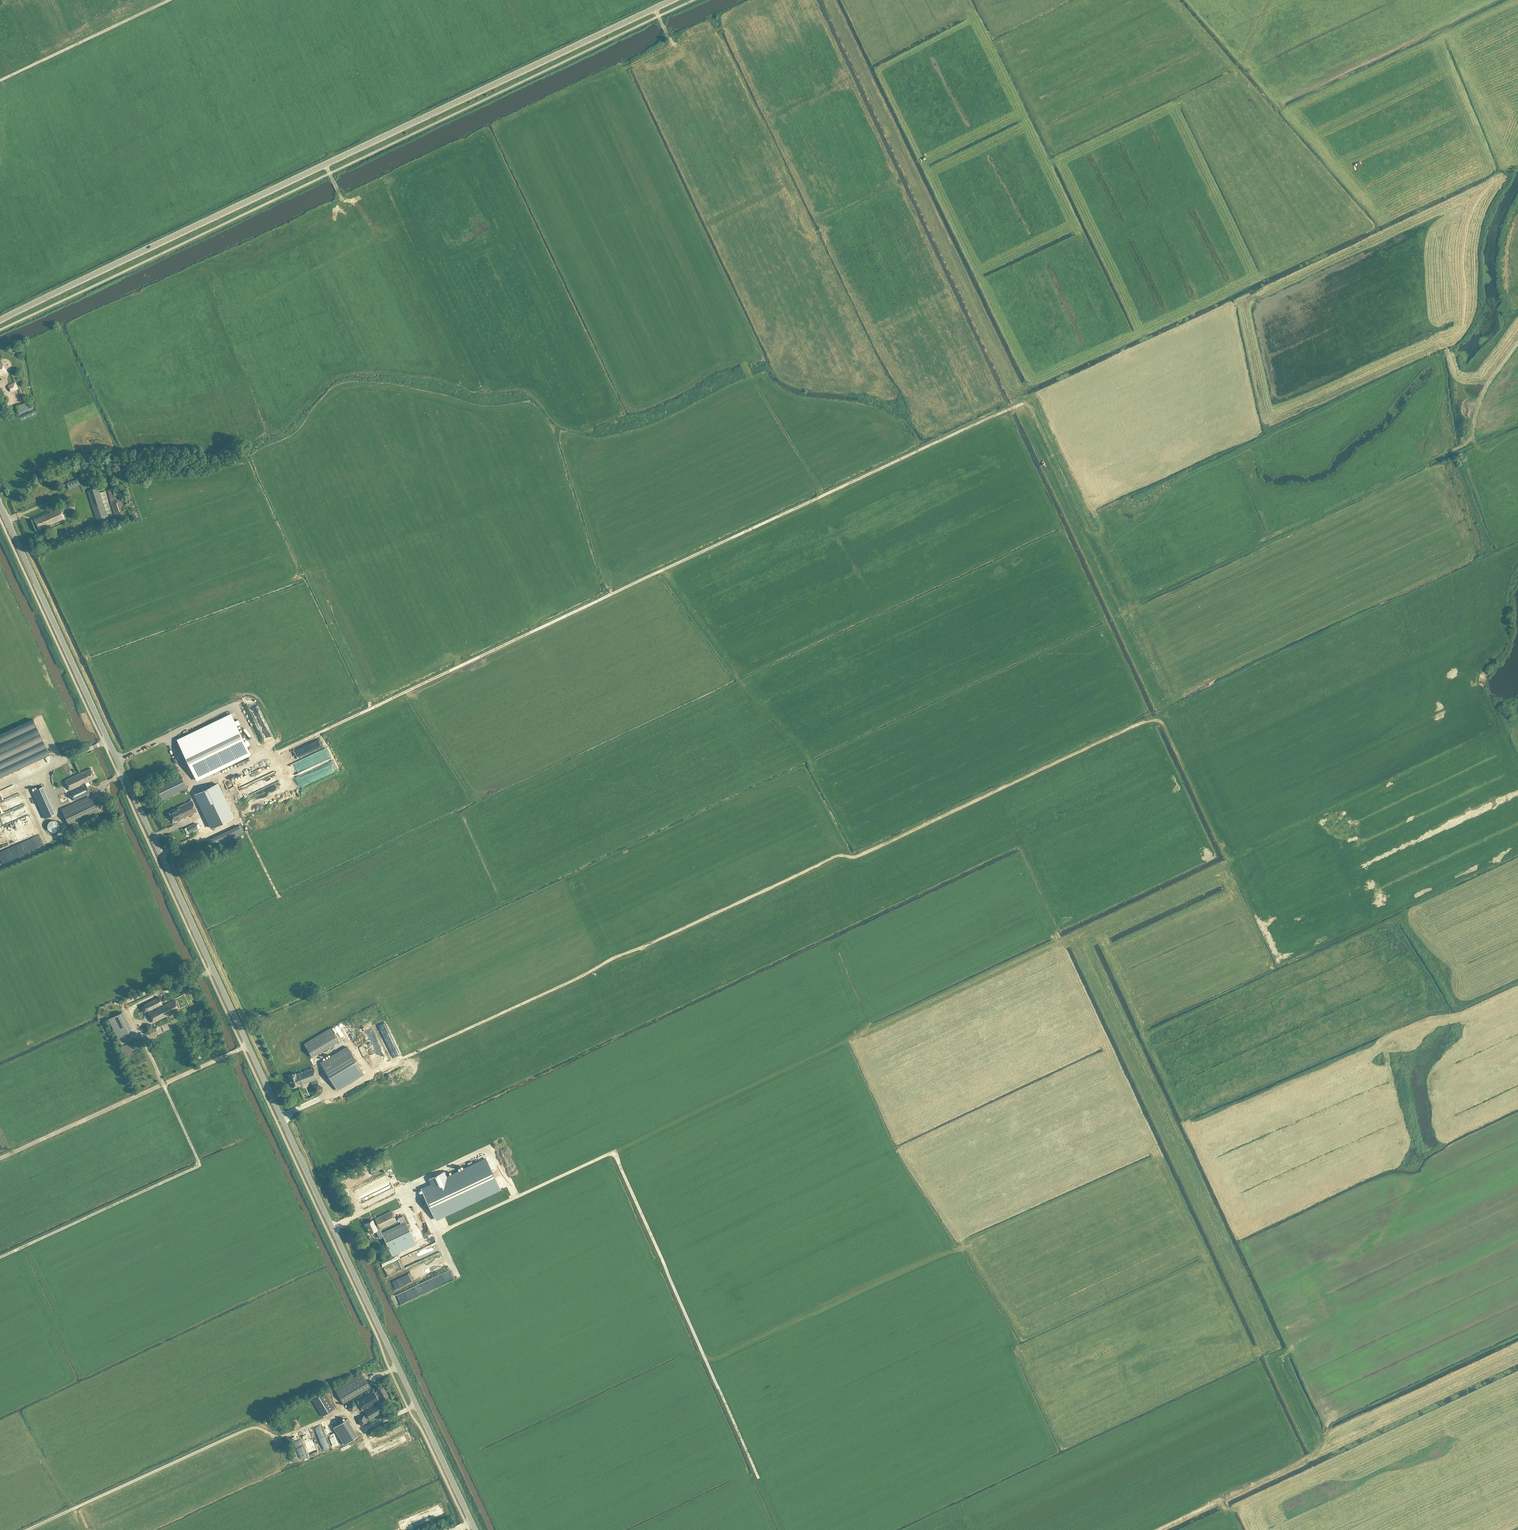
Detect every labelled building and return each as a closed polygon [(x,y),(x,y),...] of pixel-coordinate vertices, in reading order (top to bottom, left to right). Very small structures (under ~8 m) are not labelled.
[(7,386),(10,392),(17,389),(15,383),(7,386)] [(18,413),(28,408),(26,402),(16,407),(18,413)] [(65,483),(68,490),(80,485),(77,478),(65,483)] [(98,525),(108,521),(97,488),(87,491),(98,525)] [(107,491),(115,520),(126,517),(118,488),(107,491)] [(38,530),(64,518),(60,508),(34,520),(38,530)] [(87,511),(81,512),(82,523),(89,522),(87,511)] [(69,534),(82,528),(79,523),(67,529),(69,534)] [(254,723),(261,720),(256,705),(249,708),(254,723)] [(230,714),(177,740),(196,780),(250,754),(230,714)] [(41,715),(34,718),(40,734),(48,731),(41,715)] [(49,754),(32,719),(0,734),(0,777),(49,754)] [(274,740),(265,721),(256,725),(264,744),(274,740)] [(323,756),(297,767),(300,773),(325,762),(323,756)] [(67,765),(60,768),(63,775),(71,771),(67,765)] [(85,783),(95,779),(90,768),(76,775),(64,781),(69,791),(82,785),(82,786),(70,792),(74,801),(86,795),(87,797),(61,809),(69,827),(103,812),(98,802),(94,804),(90,796),(88,796),(88,794),(89,793),(85,783)] [(186,788),(180,775),(155,786),(162,800),(186,788)] [(256,793),(270,788),(267,780),(253,785),(256,793)] [(219,783),(197,793),(206,814),(229,804),(219,783)] [(55,814),(42,787),(32,791),(45,819),(55,814)] [(298,795),(291,799),(296,810),(303,807),(298,795)] [(174,822),(197,811),(191,800),(190,800),(191,801),(169,812),(174,822)] [(58,830),(58,829),(58,828),(59,827),(59,826),(58,825),(58,824),(57,823),(57,822),(56,822),(54,821),(53,821),(51,821),(50,822),(49,822),(48,823),(48,824),(47,825),(47,826),(47,828),(48,829),(48,830),(49,831),(50,832),(51,832),(52,832),(53,833),(54,833),(55,832),(56,832),(56,831),(57,831),(58,830)] [(198,829),(195,823),(187,827),(190,833),(198,829)] [(238,826),(207,841),(211,850),(242,835),(238,826)] [(158,997),(144,1004),(147,1011),(155,1008),(155,1009),(148,1013),(152,1023),(179,1010),(174,1000),(162,1006),(158,997)] [(122,1013),(108,1019),(118,1039),(131,1032),(122,1013)] [(304,1044),(312,1058),(339,1042),(331,1028),(304,1044)] [(388,1050),(391,1049),(390,1047),(394,1045),(393,1042),(385,1045),(388,1050)] [(347,1047),(321,1064),(337,1091),(363,1075),(347,1047)] [(321,1095),(321,1085),(312,1085),(311,1092),(316,1093),(316,1094),(321,1095)] [(431,1184),(421,1189),(435,1220),(500,1189),(486,1159),(447,1177),(444,1172),(428,1179),(431,1184)] [(363,1209),(395,1193),(386,1175),(354,1191),(363,1209)] [(408,1209),(418,1205),(411,1188),(402,1192),(408,1209)] [(401,1208),(398,1201),(391,1204),(394,1212),(401,1208)] [(381,1228),(381,1229),(396,1221),(391,1211),(375,1219),(375,1221),(373,1222),(372,1220),(364,1224),(367,1228),(370,1234),(377,1230),(381,1228)] [(405,1221),(381,1233),(382,1235),(383,1237),(392,1255),(416,1243),(405,1221)] [(392,1265),(381,1269),(384,1276),(395,1272),(392,1265)] [(410,1274),(387,1284),(391,1293),(404,1287),(403,1284),(412,1280),(410,1274)] [(361,1373),(334,1389),(343,1403),(366,1390),(368,1394),(357,1400),(362,1411),(377,1403),(377,1404),(365,1411),(369,1419),(377,1416),(384,1411),(379,1401),(378,1399),(380,1398),(381,1400),(388,1396),(383,1387),(376,1391),(377,1392),(375,1393),(373,1391),(369,1393),(367,1389),(370,1388),(361,1373)] [(321,1416),(334,1409),(325,1392),(312,1400),(321,1416)] [(356,1418),(360,1426),(367,1422),(363,1415),(356,1418)] [(334,1428),(343,1447),(358,1439),(349,1421),(334,1428)] [(402,1427),(380,1436),(382,1441),(404,1432),(402,1427)] [(308,1456),(314,1454),(308,1434),(301,1436),(308,1456)] [(397,1440),(399,1444),(409,1441),(407,1436),(397,1440)]
